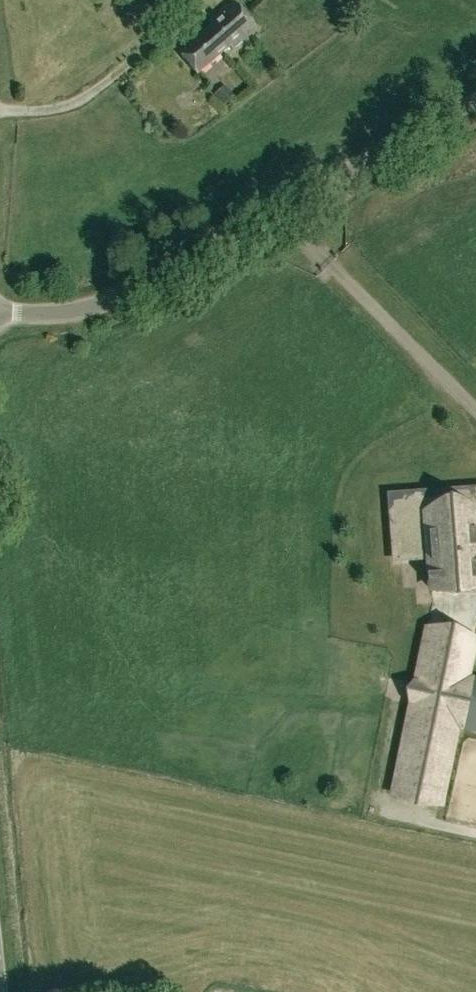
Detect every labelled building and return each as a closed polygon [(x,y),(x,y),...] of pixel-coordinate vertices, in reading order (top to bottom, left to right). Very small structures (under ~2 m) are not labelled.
[(234,49),(257,29),(234,1),(210,22),(213,25),(231,46),(234,49)] [(199,74),(231,46),(213,25),(180,53),(199,74)] [(463,500),(449,497),(434,496),(420,498),(405,502),(392,510),(402,541),(404,559),(412,559),(428,558),(431,590),(475,586),(475,553),(469,553),(469,547),(472,547),(475,545),(475,544),(475,506),(463,500)] [(464,681),(473,640),(475,641),(475,640),(428,629),(427,631),(430,631),(418,684),(414,683),(410,703),(414,703),(395,794),(439,803),(455,724),(475,729),(475,683),(464,681)]
